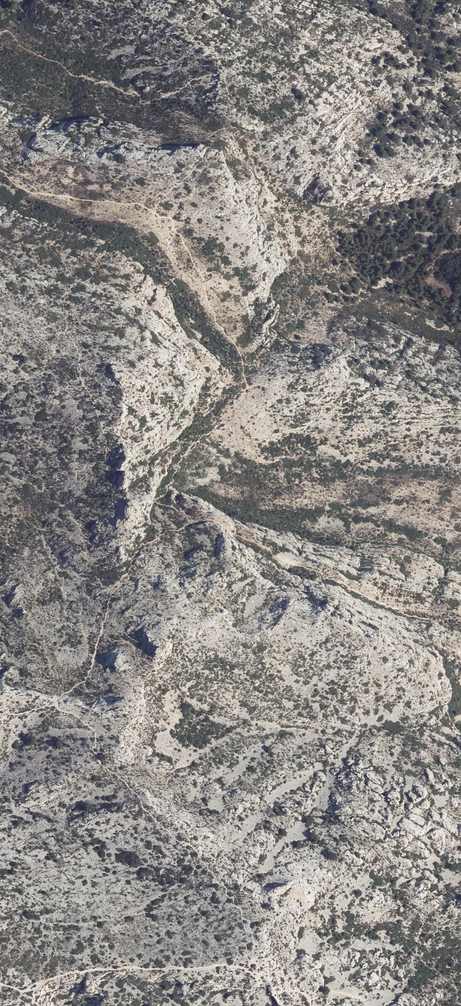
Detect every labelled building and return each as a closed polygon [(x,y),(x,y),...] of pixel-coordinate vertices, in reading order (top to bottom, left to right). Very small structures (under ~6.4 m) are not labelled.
[(403,818),(400,826),(418,833),(421,826),(403,818)]
